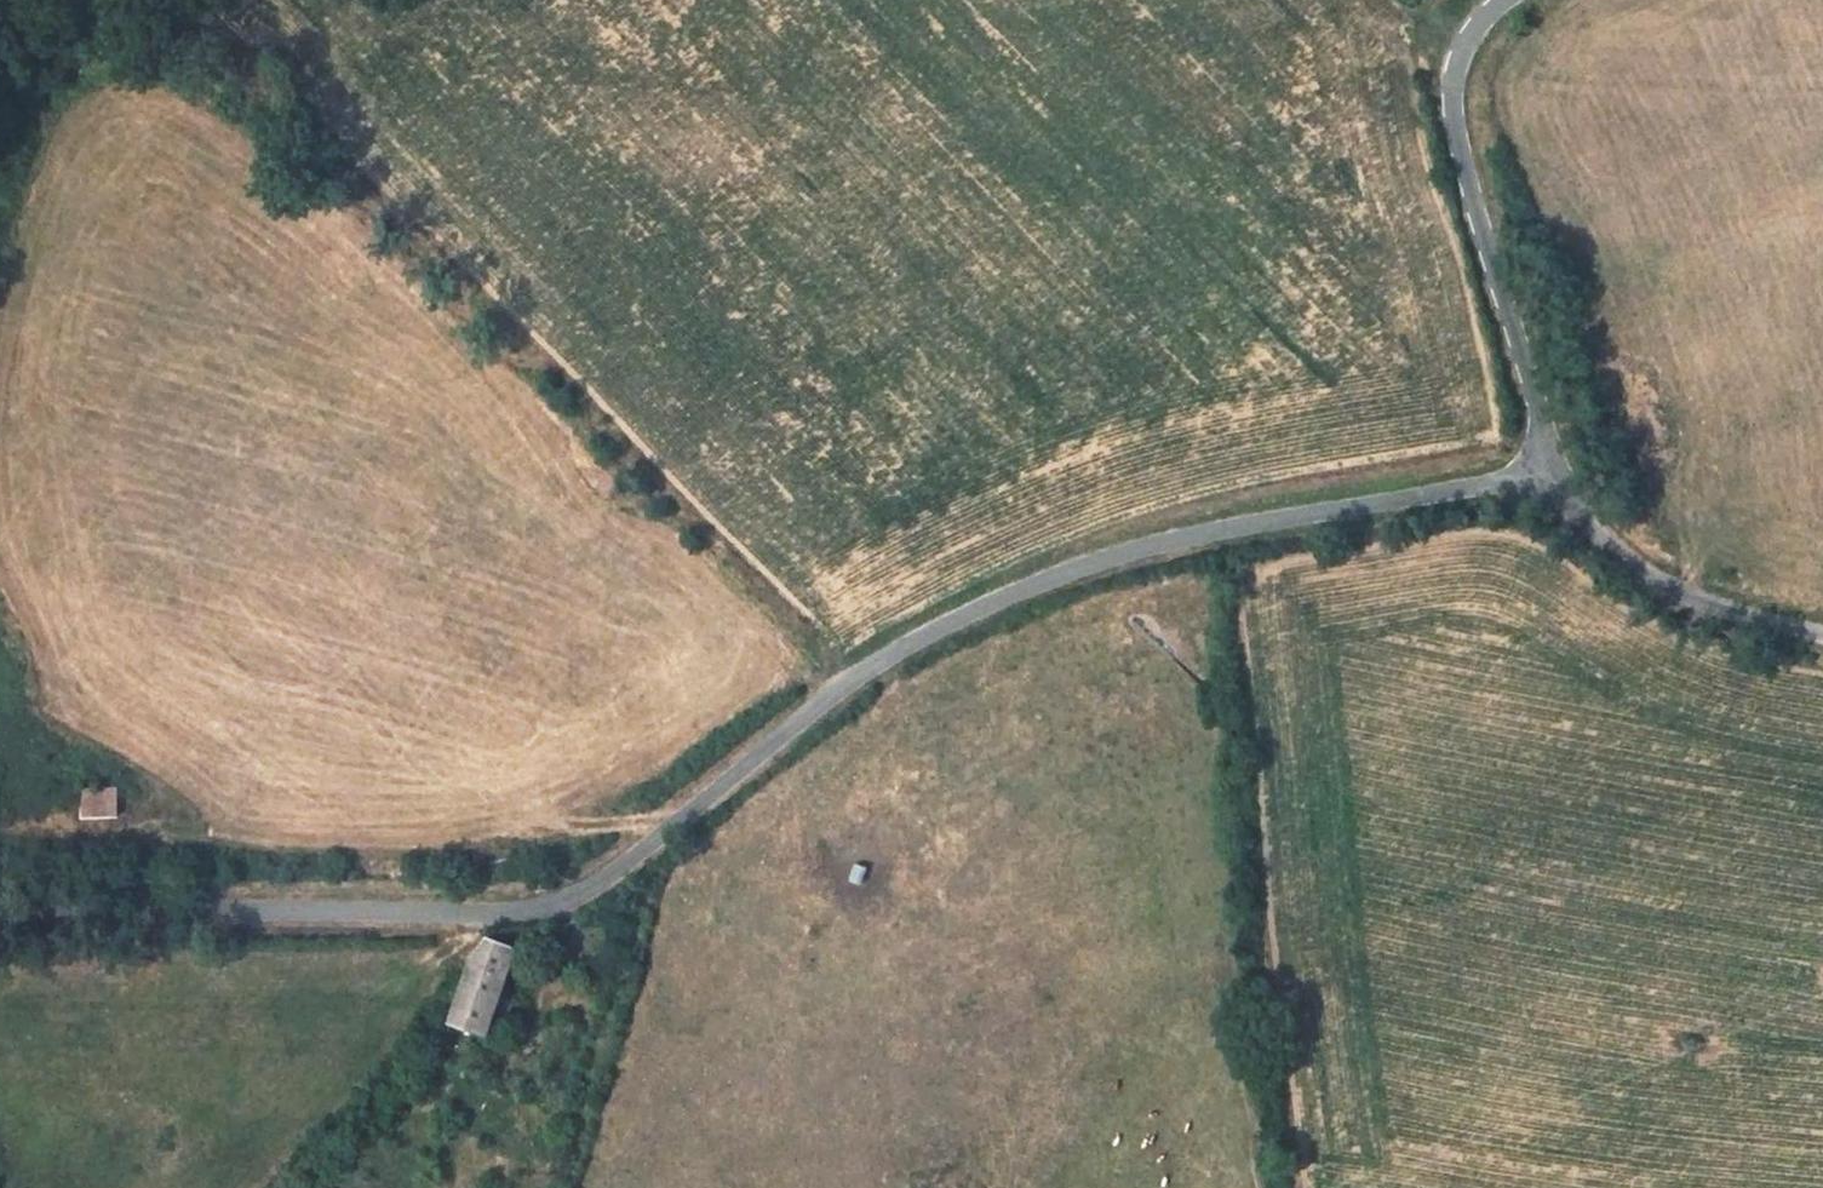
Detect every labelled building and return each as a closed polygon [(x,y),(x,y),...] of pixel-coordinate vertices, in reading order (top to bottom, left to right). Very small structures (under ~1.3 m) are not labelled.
[(118,826),(117,791),(85,792),(85,827),(118,826)] [(501,995),(517,951),(511,949),(513,941),(506,939),(503,946),(488,942),(473,962),(452,1022),(495,1038),(509,998),(501,995)]
